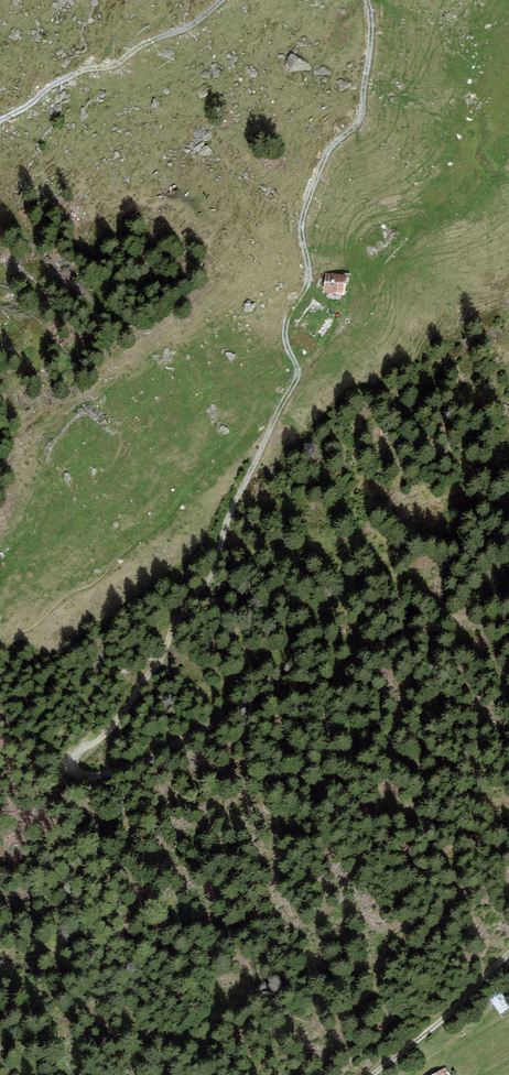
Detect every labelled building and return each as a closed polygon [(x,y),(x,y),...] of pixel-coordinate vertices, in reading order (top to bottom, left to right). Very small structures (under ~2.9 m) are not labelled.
[(351,279),(328,276),(326,298),(349,300),(351,279)] [(493,1006),(508,1022),(508,1002),(503,996),(493,1006)]
